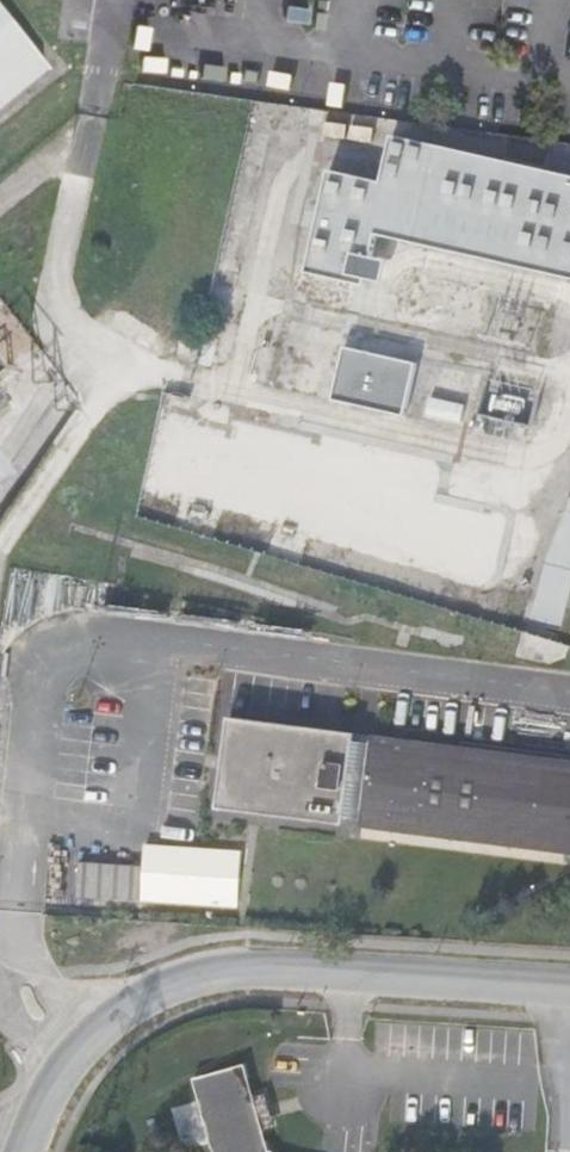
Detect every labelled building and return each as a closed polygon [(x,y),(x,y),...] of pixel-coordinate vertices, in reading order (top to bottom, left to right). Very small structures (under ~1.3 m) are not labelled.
[(56,77),(33,50),(0,10),(0,122),(56,77)] [(324,137),(346,139),(348,125),(325,122),(324,137)] [(350,140),(373,143),(374,129),(351,126),(350,140)] [(569,278),(569,176),(392,136),(382,183),(330,171),(307,273),(365,286),(367,279),(372,257),(377,235),(569,278)] [(372,257),(367,279),(384,283),(389,261),(372,257)] [(346,348),(333,399),(405,416),(418,365),(346,348)] [(426,414),(462,422),(466,406),(430,398),(426,414)] [(161,422),(147,483),(307,521),(384,538),(384,535),(387,522),(401,464),(325,447),(261,431),(258,445),(161,422)] [(495,515),(409,495),(402,525),(399,538),(398,542),(485,561),(495,515)] [(402,525),(387,522),(384,535),(399,538),(402,525)] [(222,817),(348,833),(359,747),(359,741),(233,725),(222,817)] [(377,744),(376,749),(365,835),(569,862),(569,769),(377,744)] [(376,749),(359,747),(348,833),(365,835),(376,749)] [(241,1067),(189,1082),(210,1151),(265,1151),(241,1067)]
